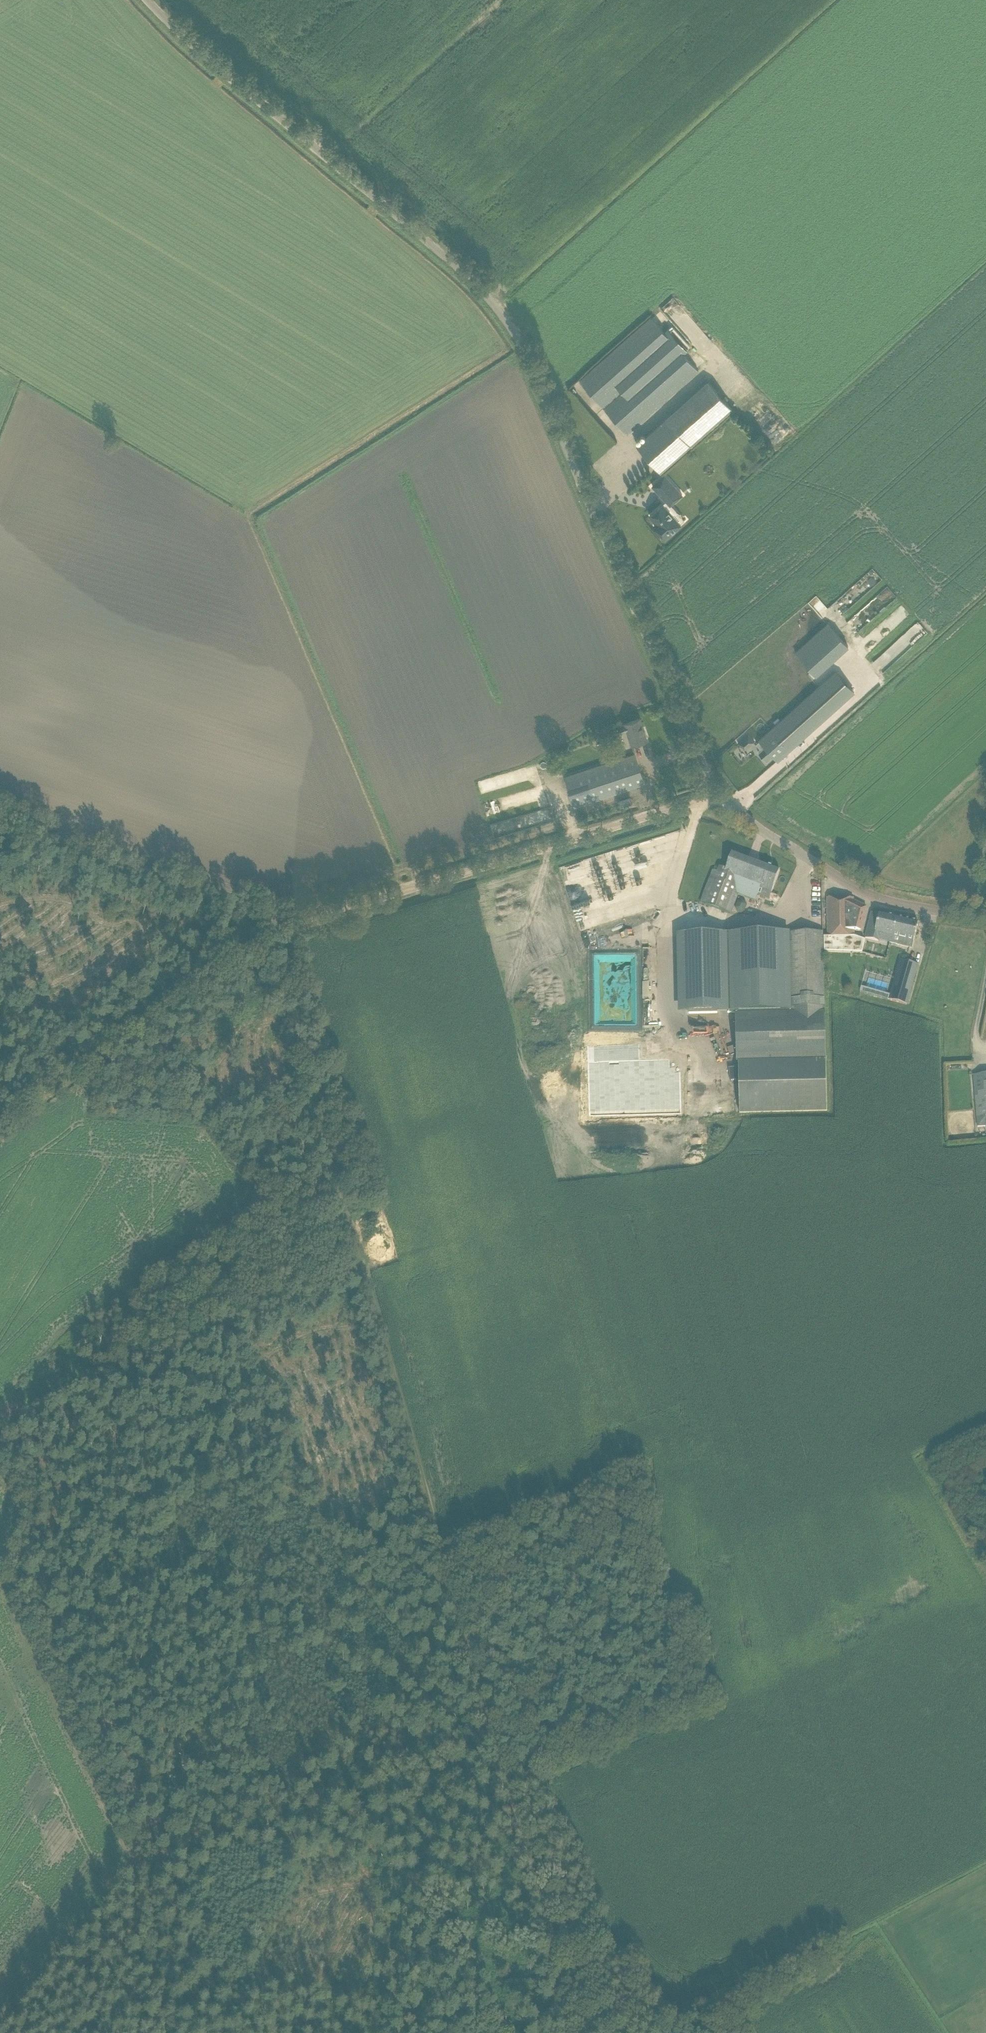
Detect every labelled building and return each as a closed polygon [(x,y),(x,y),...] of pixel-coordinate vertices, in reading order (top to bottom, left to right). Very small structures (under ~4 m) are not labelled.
[(650,317),(579,380),(627,434),(697,371),(682,354),(690,347),(672,328),(665,334),(650,317)] [(708,381),(666,418),(636,445),(660,472),(732,408),(708,381)] [(654,525),(665,538),(685,520),(672,505),(682,495),(664,475),(652,486),(666,501),(650,516),(656,523),(654,525)] [(795,652),(816,676),(849,647),(827,622),(795,652)] [(777,760),(854,692),(835,671),(766,733),(759,740),(764,745),(758,751),(766,760),(772,755),(777,760)] [(627,731),(628,735),(631,744),(647,739),(640,718),(630,721),(616,726),(619,734),(627,731)] [(748,733),(738,743),(741,746),(747,741),(749,744),(754,740),(748,733)] [(564,777),(571,797),(574,807),(644,783),(634,754),(564,777)] [(732,853),(723,876),(712,872),(700,904),(730,915),(738,895),(756,902),(758,895),(769,900),(780,871),(732,853)] [(695,894),(692,901),(698,903),(701,896),(695,894)] [(860,931),(865,912),(866,908),(853,901),(853,899),(827,898),(826,938),(823,938),(824,952),(862,953),(865,941),(854,937),(854,930),(860,931)] [(738,903),(736,909),(737,912),(741,914),(744,912),(746,906),(744,903),(741,902),(738,903)] [(869,923),(865,939),(878,943),(879,941),(881,935),(894,938),(899,919),(880,914),(880,915),(872,913),(871,913),(869,923)] [(894,938),(893,944),(912,949),(916,933),(918,924),(899,919),(894,938)] [(822,932),(785,933),(787,1014),(824,1013),(823,932),(822,932)] [(738,1013),(738,1015),(787,1014),(785,933),(686,936),(688,1014),(738,1013)] [(889,1000),(907,1006),(919,965),(920,965),(923,954),(917,952),(914,963),(901,959),(889,1000)] [(846,1015),(844,1004),(833,1005),(834,1016),(846,1015)] [(824,1013),(787,1014),(738,1015),(737,1015),(739,1113),(827,1111),(825,1013),(824,1013)] [(668,1060),(587,1061),(589,1116),(680,1114),(679,1072),(668,1060)] [(977,1127),(985,1127),(985,1074),(973,1075),(977,1127)] [(722,1087),(722,1109),(734,1109),(734,1087),(722,1087)]
